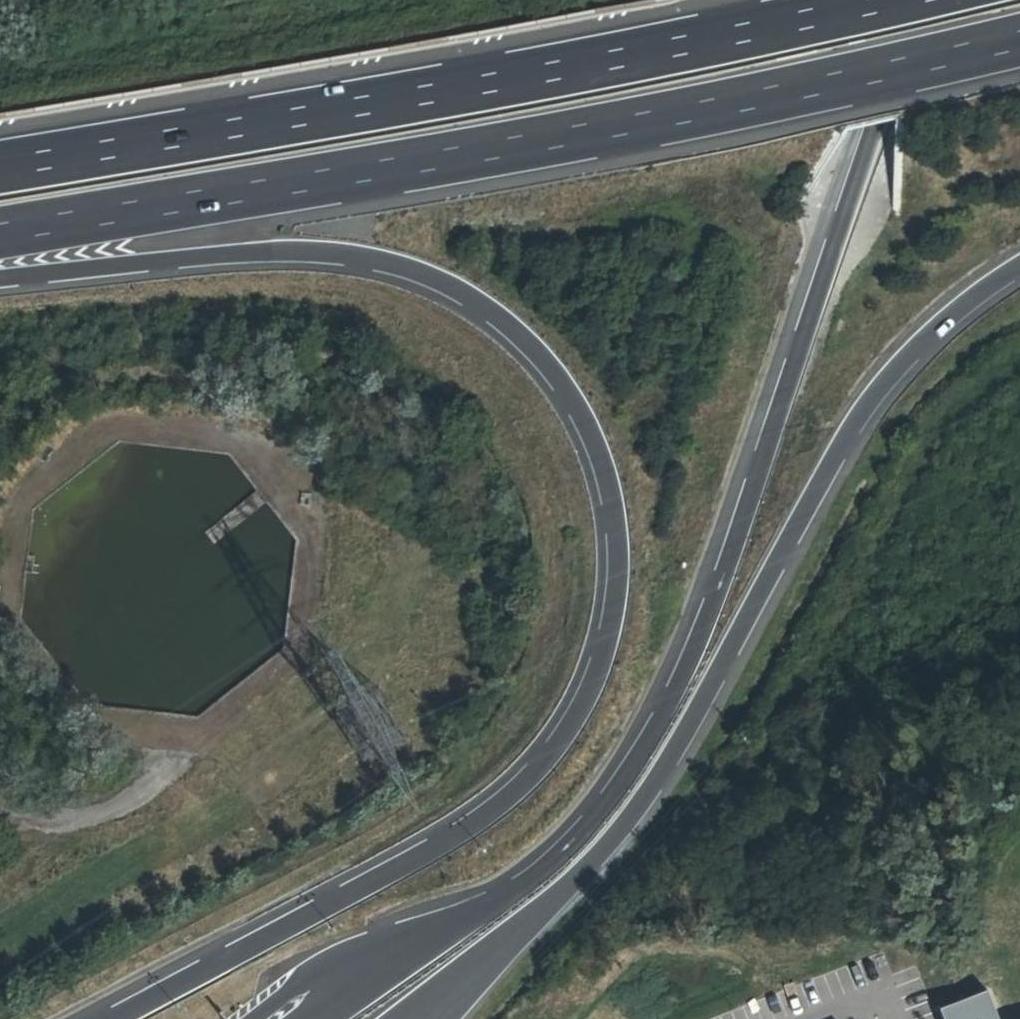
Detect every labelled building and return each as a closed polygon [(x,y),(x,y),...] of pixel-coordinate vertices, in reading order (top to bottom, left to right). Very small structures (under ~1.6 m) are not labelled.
[(944,1018),(1005,1018),(994,989),(941,1010),(944,1018)]
